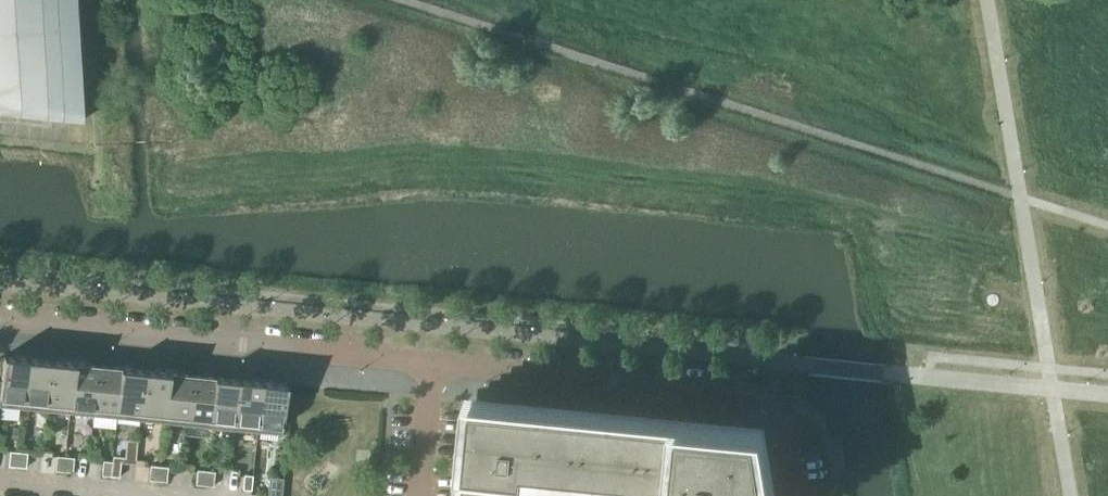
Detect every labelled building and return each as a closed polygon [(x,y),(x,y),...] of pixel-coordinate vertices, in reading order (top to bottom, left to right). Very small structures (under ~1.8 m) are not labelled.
[(82,120),(75,0),(0,0),(0,112),(82,120)] [(23,408),(28,358),(3,356),(0,388),(0,406),(23,408)] [(23,408),(46,410),(51,361),(28,358),(23,408)] [(46,410),(69,413),(74,363),(51,361),(46,410)] [(69,413),(93,415),(98,365),(74,363),(69,413)] [(93,415),(116,417),(121,368),(98,365),(93,415)] [(116,417),(140,420),(145,370),(121,368),(116,417)] [(140,420),(163,422),(168,372),(145,370),(140,420)] [(163,422),(187,424),(192,375),(168,372),(163,422)] [(187,424),(210,427),(215,377),(192,375),(187,424)] [(210,427),(233,429),(238,379),(215,377),(210,427)] [(233,429),(257,431),(262,382),(238,379),(233,429)] [(262,382),(257,431),(281,434),(286,384),(262,382)] [(534,480),(665,493),(672,423),(472,403),(465,473),(534,480)] [(757,431),(672,423),(665,493),(664,495),(767,495),(757,431)] [(8,466),(17,467),(18,452),(9,451),(8,466)] [(18,452),(17,467),(26,467),(27,453),(18,452)] [(55,470),(63,471),(65,457),(56,456),(55,470)] [(65,457),(63,471),(72,472),(74,457),(65,457)] [(101,475),(110,476),(112,461),(103,460),(101,475)] [(112,461),(110,476),(119,477),(120,462),(112,461)] [(149,480),(157,481),(159,466),(150,465),(149,480)] [(159,466),(157,481),(166,481),(168,467),(159,466)] [(195,484),(204,485),(206,471),(197,470),(195,484)] [(206,471),(204,485),(213,486),(214,471),(206,471)] [(534,480),(465,473),(463,495),(532,495),(534,480)] [(242,489),(251,490),(252,475),(244,474),(242,489)] [(267,495),(281,495),(283,478),(269,477),(267,495)]
